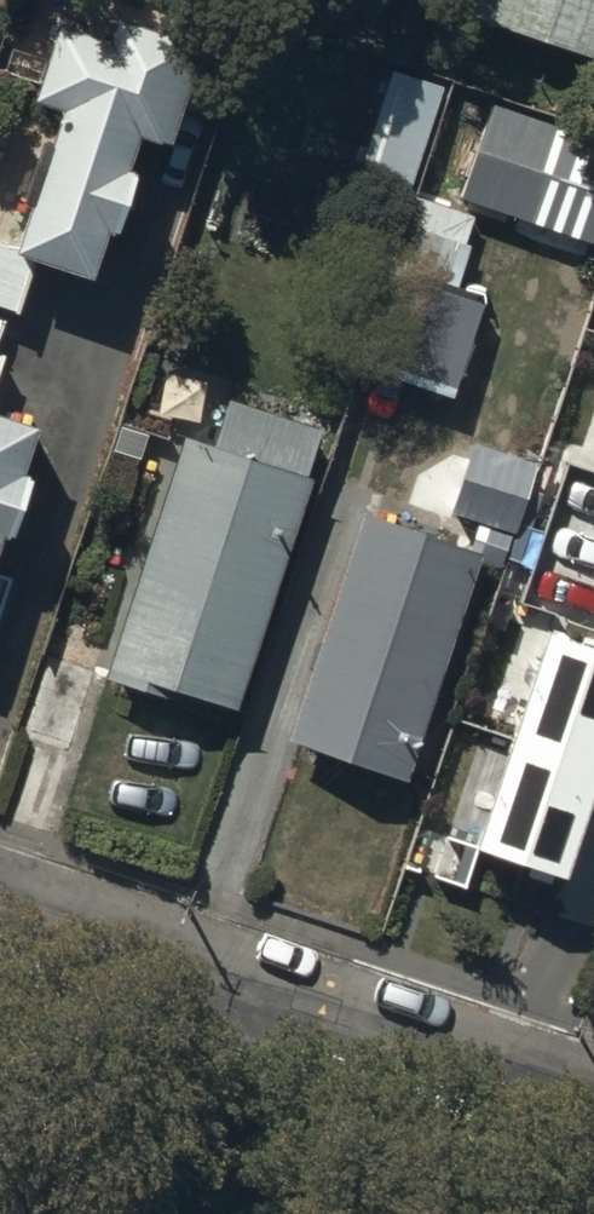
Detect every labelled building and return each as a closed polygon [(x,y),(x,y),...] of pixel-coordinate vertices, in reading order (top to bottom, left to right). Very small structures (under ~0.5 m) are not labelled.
[(12,299),(33,236),(84,253),(102,198),(114,202),(132,144),(122,141),(133,109),(164,120),(175,86),(220,100),(248,14),(203,0),(182,0),(178,11),(144,0),(103,0),(99,12),(63,0),(47,0),(24,70),(54,80),(43,114),(30,110),(10,172),(21,176),(4,227),(0,226),(0,295),(12,299)] [(470,2),(593,44),(593,0),(471,0),(470,2)] [(445,88),(387,69),(350,188),(408,206),(445,88)] [(464,199),(593,243),(593,141),(494,107),(464,199)] [(475,218),(425,201),(366,366),(454,398),(491,296),(452,282),(475,218)] [(321,412),(226,382),(211,426),(182,417),(103,662),(164,682),(167,674),(239,697),(314,463),(305,460),(321,412)] [(6,510),(27,450),(15,446),(32,396),(0,385),(0,508),(6,510)] [(509,532),(527,468),(464,449),(445,514),(509,532)] [(478,534),(362,495),(288,724),(404,761),(478,534)] [(13,560),(0,555),(0,598),(13,560)] [(553,633),(482,848),(569,877),(593,803),(593,646),(553,633)]
